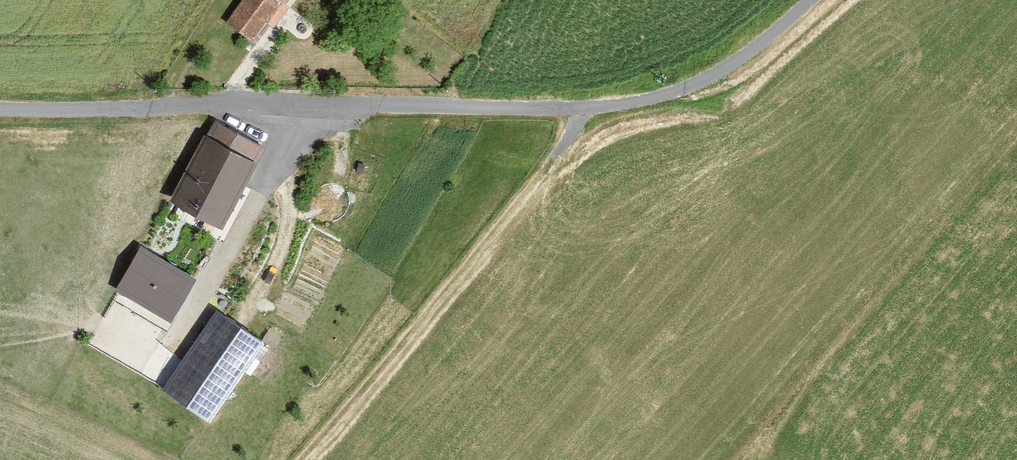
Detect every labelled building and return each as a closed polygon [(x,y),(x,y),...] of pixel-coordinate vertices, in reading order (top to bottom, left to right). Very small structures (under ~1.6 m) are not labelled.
[(240,17),(269,37),(294,0),(251,0),(240,17)] [(271,151),(214,124),(185,186),(242,213),(271,151)] [(151,231),(97,330),(235,406),(282,321),(213,283),(221,269),(151,231)]
